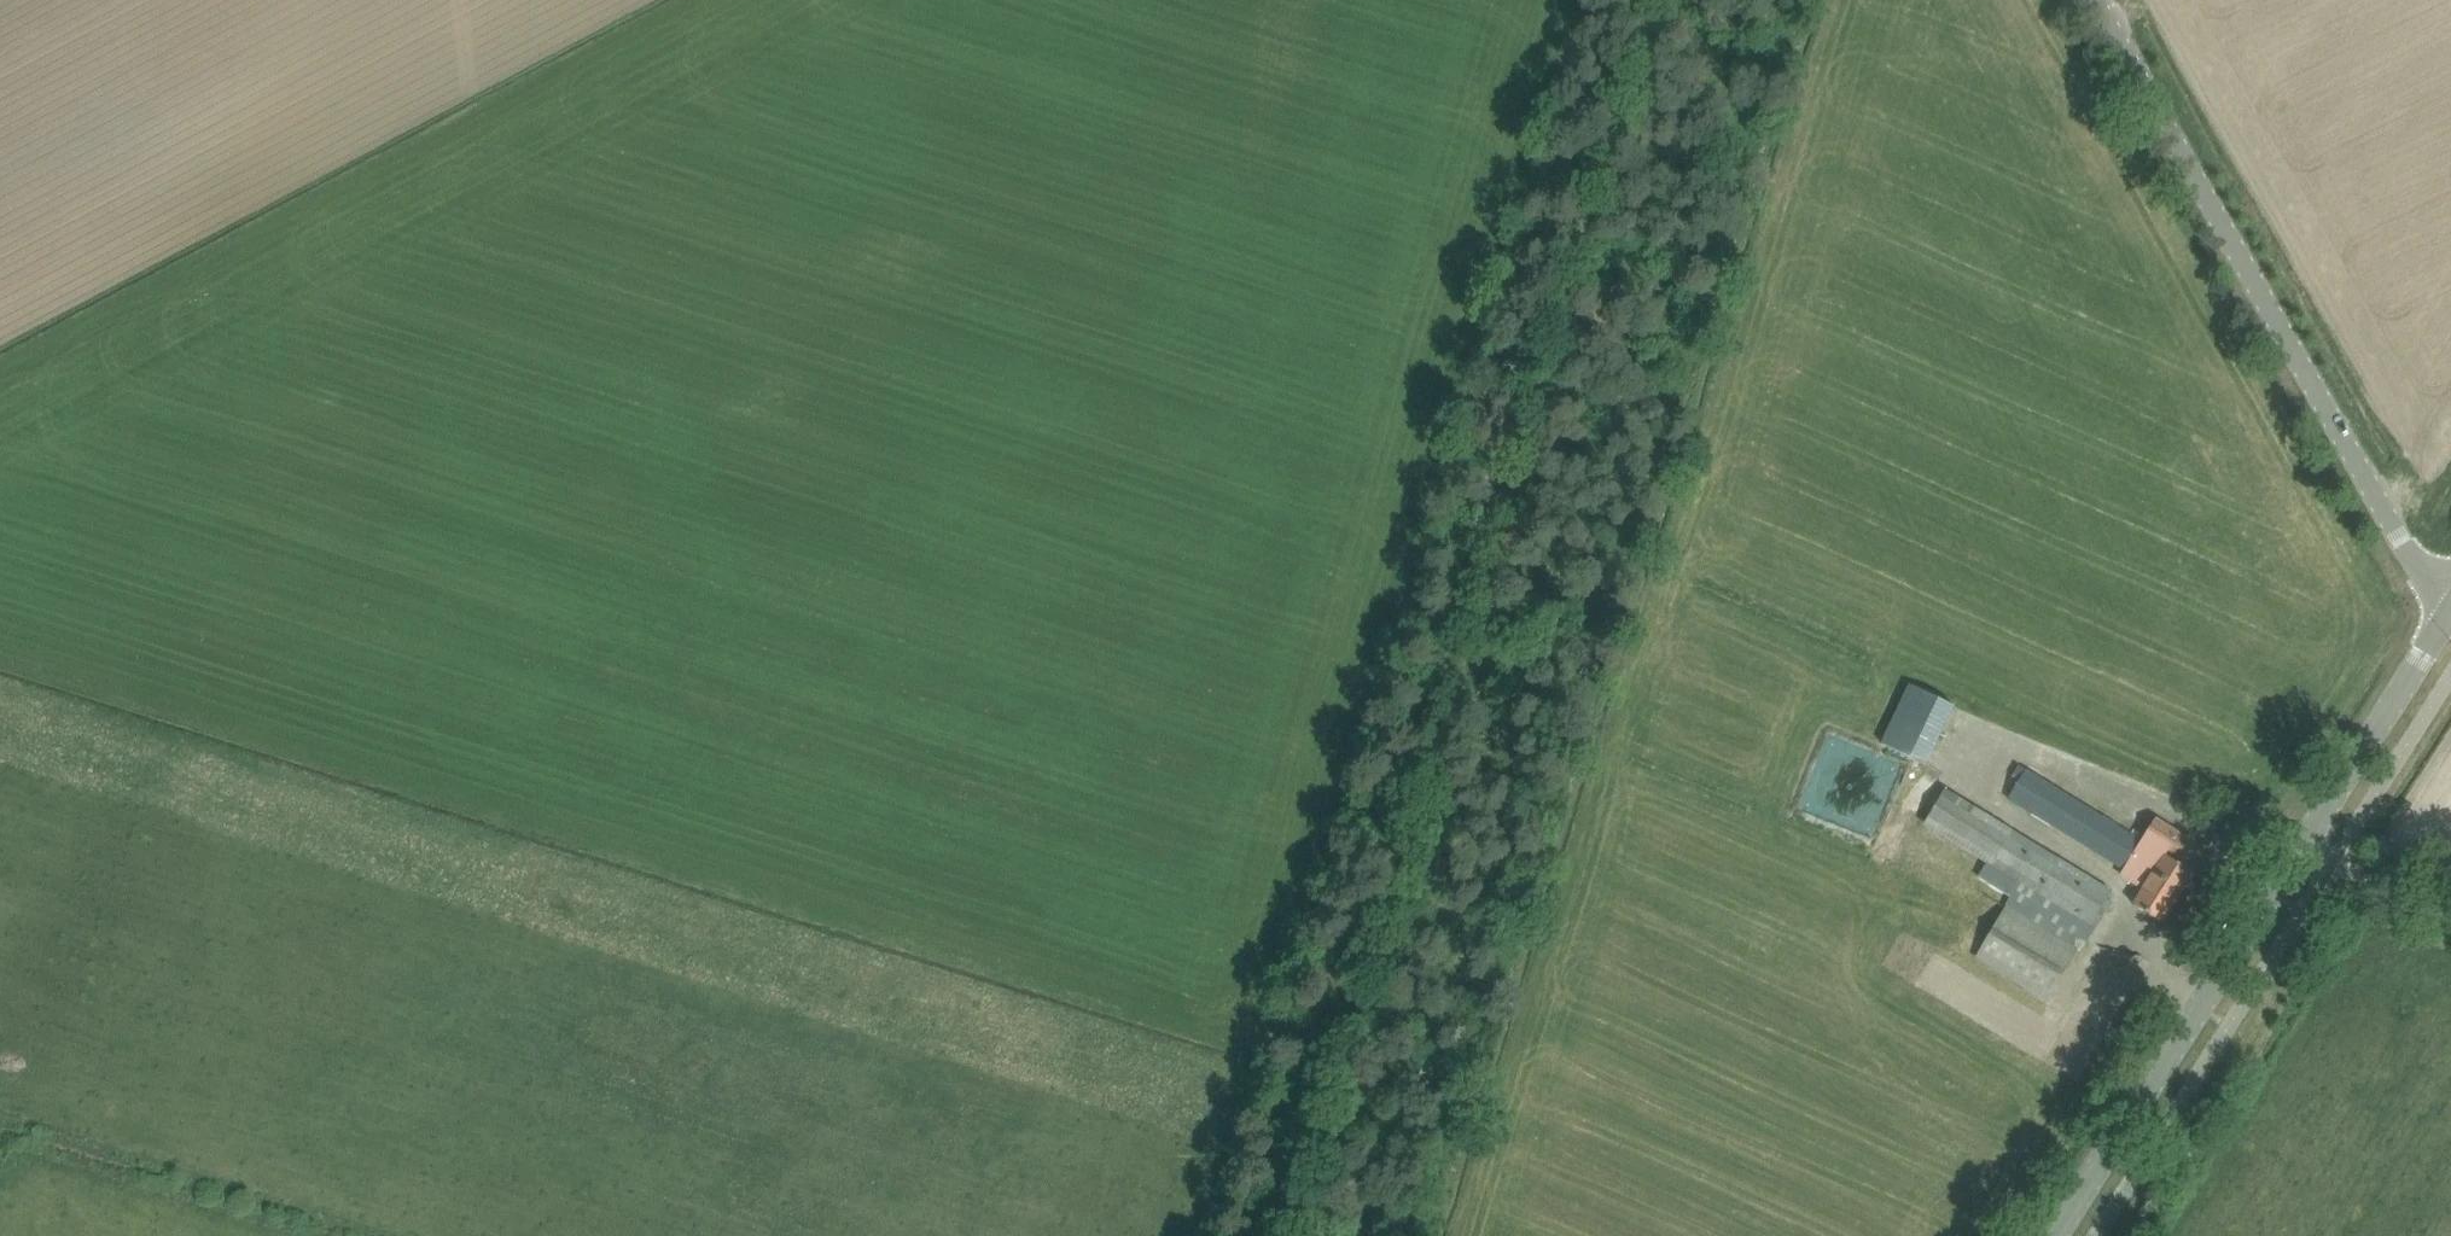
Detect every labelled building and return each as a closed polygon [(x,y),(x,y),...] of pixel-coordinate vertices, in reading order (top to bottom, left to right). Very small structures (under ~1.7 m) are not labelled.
[(1905,682),(1878,741),(1925,762),(1952,703),(1905,682)] [(2156,818),(2142,840),(2029,767),(2011,797),(2125,869),(2132,860),(2154,874),(2135,905),(2162,922),(2194,872),(2180,864),(2194,842),(2156,818)] [(2011,895),(2009,897),(2013,900),(2008,907),(1976,955),(2042,1000),(2113,896),(1952,788),(1930,820),(1991,861),(1980,879),(1984,882),(1986,879),(2011,895)]
